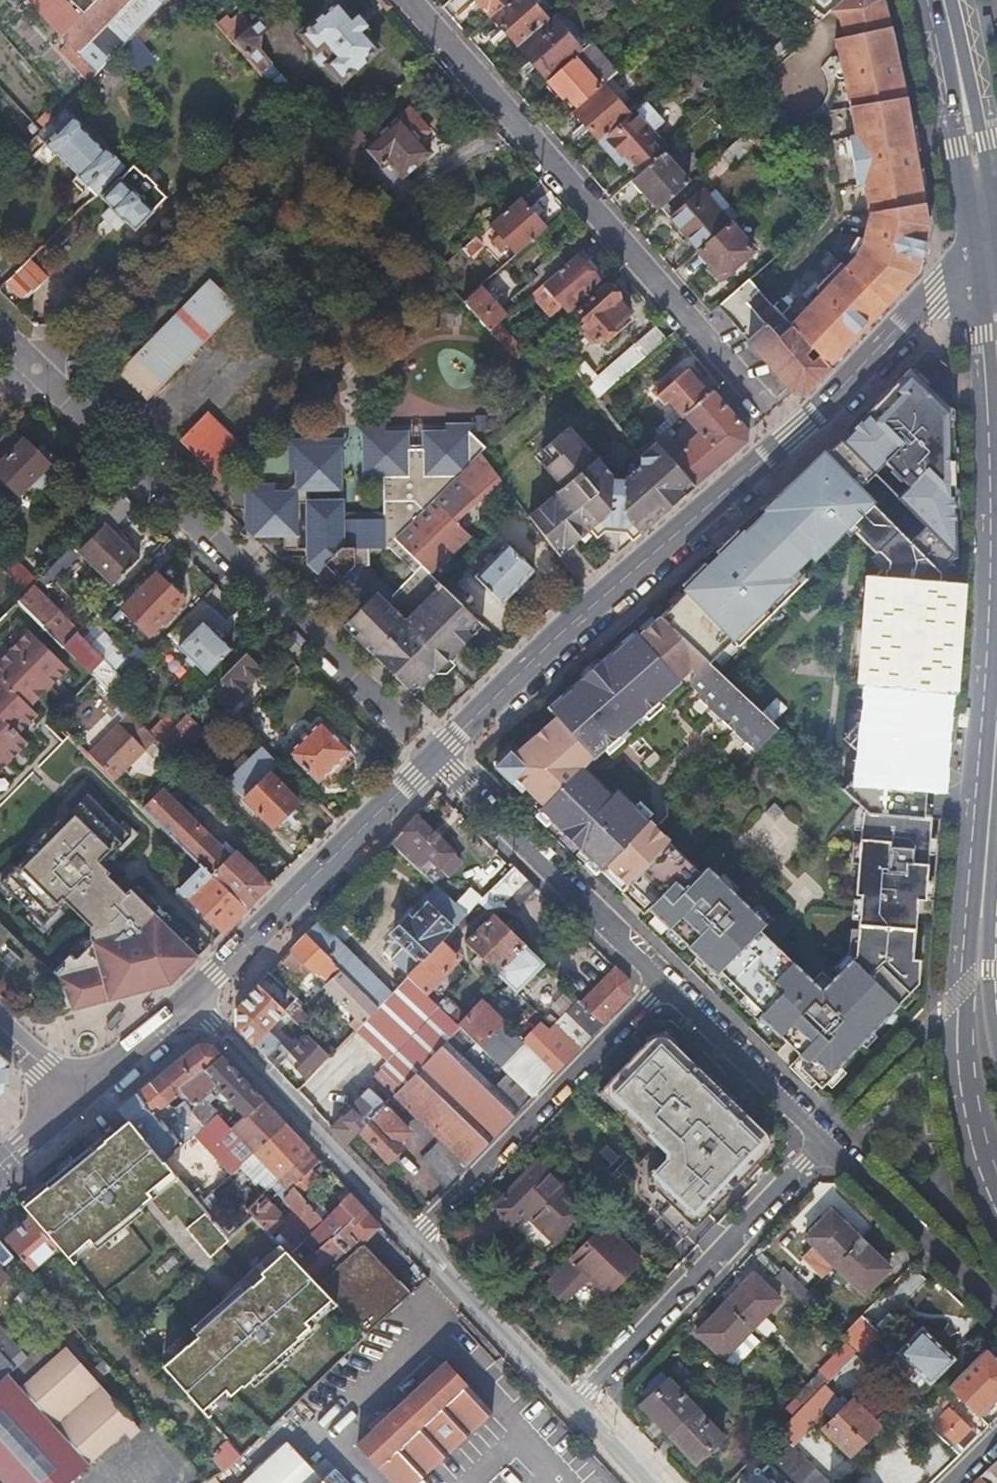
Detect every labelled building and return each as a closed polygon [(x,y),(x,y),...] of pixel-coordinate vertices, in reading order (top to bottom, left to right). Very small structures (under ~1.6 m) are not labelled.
[(42,14),(62,36),(97,0),(55,0),(42,14)] [(120,45),(133,31),(164,0),(97,0),(62,36),(94,71),(120,45)] [(181,0),(164,0),(133,31),(140,42),(181,0)] [(491,17),(510,0),(476,0),(491,17)] [(491,17),(518,47),(548,20),(530,0),(510,0),(491,17)] [(830,11),(837,19),(840,21),(844,22),(846,21),(878,15),(880,13),(881,12),(883,9),(883,5),(882,0),(842,0),(830,11)] [(315,49),(314,52),(313,56),(320,64),(328,64),(341,81),(378,48),(338,1),(301,33),(315,49)] [(552,17),(548,20),(518,47),(547,80),(581,50),(552,17)] [(276,71),(266,60),(256,49),(259,34),(266,28),(257,18),(232,40),(267,80),(276,71)] [(893,44),(889,26),(849,34),(833,38),(847,106),(852,134),(846,135),(854,184),(860,183),(864,213),(857,245),(851,255),(841,266),(836,261),(814,283),(801,297),(806,301),(787,321),(788,322),(829,366),(915,275),(930,231),(921,169),(911,114),(893,44)] [(120,45),(135,68),(137,72),(153,62),(140,42),(133,31),(120,45)] [(590,42),(581,50),(547,80),(561,96),(565,93),(577,107),(605,83),(617,73),(590,42)] [(769,55),(774,60),(789,47),(784,42),(769,55)] [(135,68),(120,45),(94,71),(87,79),(107,97),(135,68)] [(632,114),(605,83),(577,107),(574,110),(600,141),(632,114)] [(667,125),(646,101),(636,110),(657,134),(667,125)] [(389,160),(395,167),(402,174),(431,150),(414,130),(424,122),(411,107),(367,144),(384,164),(389,160)] [(760,115),(766,122),(773,116),(767,109),(760,115)] [(636,110),(632,114),(600,141),(614,157),(618,154),(637,175),(665,151),(669,147),(657,134),(636,110)] [(95,194),(97,192),(121,167),(122,165),(102,146),(101,147),(80,126),(81,125),(69,113),(41,142),(53,153),(54,152),(73,171),(72,172),(95,194)] [(347,168),(354,162),(361,157),(354,148),(366,137),(355,125),(330,148),(347,168)] [(693,181),(665,151),(637,175),(634,178),(661,210),(663,208),(693,181)] [(121,167),(97,192),(112,206),(105,215),(117,227),(125,219),(136,229),(168,197),(157,186),(158,184),(144,170),(143,172),(129,159),(122,165),(121,167)] [(702,191),(693,181),(663,208),(700,251),(733,221),(705,188),(702,191)] [(493,239),(497,244),(502,250),(507,245),(515,254),(544,228),(517,198),(488,224),(497,234),(493,239)] [(756,247),(733,221),(700,251),(722,277),(756,247)] [(446,284),(459,272),(473,260),(468,256),(481,244),(474,236),(435,271),(446,284)] [(564,262),(542,282),(567,311),(608,275),(598,266),(596,268),(579,249),(564,262)] [(516,305),(542,282),(564,262),(555,251),(535,269),(538,273),(510,298),(516,305)] [(5,281),(14,290),(24,299),(44,278),(26,260),(5,281)] [(760,310),(758,312),(756,314),(748,304),(760,291),(747,278),(732,290),(731,293),(717,305),(791,392),(803,393),(829,366),(788,322),(779,331),(760,310)] [(119,374),(132,387),(145,399),(235,304),(208,279),(119,374)] [(798,293),(801,297),(814,283),(811,280),(798,293)] [(583,327),(589,334),(595,341),(628,313),(617,302),(618,301),(603,283),(573,309),(586,324),(583,327)] [(504,316),(499,310),(494,305),(495,301),(490,295),(486,296),(479,286),(462,302),(487,331),(496,323),(504,316)] [(779,331),(788,322),(787,321),(760,291),(748,304),(756,314),(758,312),(760,310),(779,331)] [(487,331),(515,362),(524,354),(496,323),(487,331)] [(587,386),(591,392),(595,398),(665,338),(655,326),(587,386)] [(515,362),(526,375),(535,367),(524,354),(515,362)] [(679,418),(683,415),(707,394),(685,368),(655,396),(662,405),(665,402),(679,418)] [(913,369),(840,442),(843,445),(954,558),(955,541),(955,475),(956,419),(913,369)] [(679,450),(669,459),(693,487),(748,441),(748,431),(711,390),(707,394),(683,415),(699,433),(679,450)] [(221,477),(233,463),(246,450),(205,412),(181,438),(221,477)] [(353,423),(361,430),(384,430),(383,422),(353,423)] [(398,429),(384,430),(361,430),(361,475),(380,476),(381,509),(381,517),(340,517),(340,510),(340,444),(294,444),(294,466),(294,477),(285,489),(274,490),(251,490),(251,535),(282,536),(283,549),(295,550),(309,550),(324,566),(317,572),(317,580),(329,592),(337,583),(345,590),(340,595),(356,611),(376,592),(386,601),(394,592),(368,566),(368,549),(378,548),(387,546),(413,572),(421,564),(395,538),(479,454),(485,447),(467,430),(444,430),(430,430),(420,438),(421,447),(408,447),(407,438),(398,429)] [(406,429),(398,429),(407,438),(406,429)] [(1,480),(18,497),(47,466),(12,430),(0,443),(0,479),(1,480)] [(421,431),(420,438),(430,430),(421,431)] [(609,473),(600,463),(592,454),(587,453),(587,449),(572,432),(562,430),(541,449),(546,455),(551,460),(543,468),(560,487),(527,518),(543,539),(557,526),(573,544),(587,532),(594,540),(604,531),(603,523),(610,516),(618,516),(624,522),(622,532),(631,542),(693,487),(669,459),(653,441),(638,454),(637,463),(622,476),(622,478),(608,477),(609,473)] [(679,450),(663,432),(653,441),(669,459),(679,450)] [(285,466),(294,466),(294,444),(340,444),(344,436),(286,437),(285,466)] [(830,451),(832,454),(843,445),(840,442),(830,451)] [(870,812),(921,815),(924,784),(917,784),(918,772),(931,773),(935,729),(933,729),(940,649),(942,649),(946,603),(933,602),(934,594),(940,594),(941,590),(943,568),(954,558),(843,445),(832,454),(830,451),(815,463),(818,466),(805,479),(801,475),(775,496),(779,500),(766,512),(735,543),(740,548),(734,554),(728,549),(659,617),(709,663),(732,640),(738,646),(780,604),(774,598),(799,573),(795,569),(797,568),(843,521),(874,552),(877,549),(887,560),(887,567),(881,567),(879,595),(869,594),(865,653),(873,654),(869,710),(848,732),(873,756),(871,770),(850,793),(867,809),(870,812)] [(421,564),(427,570),(464,531),(454,521),(496,476),(479,454),(395,538),(421,564)] [(538,463),(543,468),(551,460),(546,455),(538,463)] [(801,475),(805,479),(818,466),(815,463),(801,475)] [(243,484),(243,528),(251,536),(251,535),(251,490),(274,490),(273,482),(243,484)] [(135,508),(128,502),(121,495),(100,516),(107,522),(114,529),(135,508)] [(762,508),(766,512),(779,500),(775,496),(762,508)] [(381,517),(381,509),(340,510),(340,517),(381,517)] [(104,526),(107,522),(100,516),(71,546),(78,553),(104,526)] [(604,531),(622,532),(624,522),(618,516),(610,516),(603,523),(604,531)] [(78,553),(95,570),(112,586),(138,559),(104,526),(78,553)] [(557,558),(573,544),(557,526),(543,539),(557,558)] [(473,576),(487,589),(501,603),(533,570),(504,544),(473,576)] [(387,546),(378,548),(368,549),(368,566),(394,592),(413,572),(387,546)] [(295,550),(317,572),(324,566),(309,550),(295,550)] [(376,592),(356,611),(342,626),(413,695),(446,661),(441,656),(449,647),(455,653),(463,643),(435,615),(441,609),(450,618),(462,606),(433,576),(427,570),(421,564),(413,572),(394,592),(386,601),(376,592)] [(14,566),(6,573),(25,592),(28,589),(33,585),(14,566)] [(872,583),(869,594),(879,595),(881,567),(876,574),(872,583)] [(774,598),(780,604),(806,577),(797,568),(795,569),(799,573),(774,598)] [(159,623),(161,624),(162,625),(172,615),(170,613),(181,601),(155,575),(122,608),(149,634),(159,623)] [(329,592),(318,603),(325,610),(340,595),(345,590),(337,583),(329,592)] [(25,592),(15,602),(42,628),(54,615),(28,589),(25,592)] [(940,594),(934,594),(933,602),(946,603),(947,590),(941,590),(940,594)] [(191,669),(193,667),(195,665),(206,676),(231,650),(213,634),(223,623),(203,602),(167,638),(187,658),(183,662),(191,669)] [(463,643),(481,624),(462,606),(450,618),(441,609),(435,615),(463,643)] [(681,683),(680,677),(691,666),(696,671),(691,683),(701,693),(699,695),(756,750),(778,727),(773,722),(762,712),(734,686),(709,663),(659,617),(639,636),(635,632),(548,706),(556,716),(511,755),(509,752),(497,765),(624,888),(671,839),(672,838),(619,787),(613,794),(580,763),(590,752),(599,754),(681,683)] [(68,628),(55,641),(63,649),(77,635),(68,628)] [(27,744),(18,735),(37,716),(29,709),(67,670),(27,631),(0,660),(0,773),(27,744)] [(77,635),(63,649),(93,679),(110,695),(136,670),(128,661),(116,673),(77,635)] [(268,664),(252,647),(243,657),(259,673),(268,664)] [(446,661),(455,653),(449,647),(441,656),(446,661)] [(227,713),(233,706),(240,699),(237,696),(259,673),(243,657),(207,694),(227,713)] [(762,712),(773,722),(787,706),(776,697),(762,712)] [(177,754),(178,756),(180,757),(191,747),(187,744),(197,734),(182,719),(170,731),(159,743),(173,757),(177,754)] [(161,722),(150,734),(159,743),(170,731),(161,722)] [(320,722),(305,738),(289,754),(318,783),(350,752),(320,722)] [(85,756),(112,783),(142,753),(116,726),(85,756)] [(843,737),(869,761),(843,787),(850,793),(871,770),(873,756),(848,732),(843,737)] [(224,783),(247,806),(270,830),(298,804),(269,774),(279,764),(261,746),(224,783)] [(917,784),(924,784),(930,785),(931,773),(918,772),(917,784)] [(40,783),(31,774),(27,778),(36,787),(40,783)] [(837,781),(829,774),(823,781),(830,787),(837,781)] [(66,807),(71,812),(87,795),(100,808),(105,803),(87,785),(66,807)] [(141,811),(142,812),(208,876),(244,911),(269,886),(233,851),(226,857),(160,793),(141,811)] [(196,959),(164,928),(145,909),(146,907),(130,891),(129,890),(125,894),(106,876),(112,870),(105,862),(117,850),(130,837),(117,824),(100,808),(87,795),(71,812),(59,824),(56,821),(53,825),(29,849),(26,853),(28,856),(16,868),(0,885),(13,897),(30,914),(43,926),(59,910),(61,908),(68,907),(90,928),(86,940),(89,943),(81,952),(73,961),(67,955),(60,962),(50,974),(57,981),(71,1012),(169,986),(196,959)] [(624,888),(622,890),(646,912),(649,908),(719,975),(722,972),(763,1012),(760,1016),(807,1062),(801,1068),(821,1088),(831,1077),(829,1075),(915,985),(916,961),(909,960),(914,899),(921,900),(929,816),(921,815),(870,812),(867,809),(859,813),(852,895),(857,896),(852,950),(831,979),(821,969),(811,979),(761,931),(767,925),(709,865),(703,871),(671,839),(624,888)] [(438,868),(439,867),(439,866),(447,873),(459,859),(453,853),(454,851),(416,814),(391,842),(417,868),(427,857),(438,868)] [(122,819),(117,824),(130,837),(117,850),(122,854),(139,836),(122,819)] [(53,825),(48,820),(24,845),(29,849),(53,825)] [(11,863),(0,875),(0,885),(16,868),(11,863)] [(480,902),(483,905),(486,908),(504,909),(517,913),(538,892),(513,867),(480,902)] [(244,911),(208,876),(185,899),(221,934),(233,922),(244,911)] [(8,902),(13,897),(0,885),(0,894),(8,902)] [(145,909),(164,928),(170,922),(134,887),(130,891),(146,907),(145,909)] [(445,895),(436,903),(427,913),(425,911),(410,926),(406,922),(390,937),(401,949),(389,961),(405,978),(440,943),(444,939),(448,934),(467,916),(445,895)] [(43,926),(30,914),(25,919),(43,936),(64,915),(59,910),(43,926)] [(512,990),(517,986),(522,981),(526,984),(533,977),(529,973),(540,962),(491,913),(464,942),(491,970),(485,977),(490,982),(497,975),(512,990)] [(328,961),(375,1010),(390,995),(319,918),(306,933),(329,959),(328,961)] [(368,1017),(375,1010),(328,961),(329,959),(306,933),(280,960),(298,981),(308,972),(354,1020),(347,1027),(353,1032),(368,1017)] [(447,942),(444,939),(440,943),(451,954),(454,949),(447,942)] [(76,947),(81,952),(89,943),(86,940),(82,940),(76,947)] [(451,954),(440,943),(405,978),(404,979),(421,995),(455,959),(451,954)] [(57,959),(46,970),(50,974),(60,962),(57,959)] [(436,994),(428,1002),(457,1029),(530,1097),(555,1072),(628,997),(628,979),(612,964),(577,1001),(575,999),(545,1031),(537,1024),(522,1041),(498,1020),(494,1023),(472,1003),(459,1016),(436,994)] [(258,984),(284,1010),(291,1003),(295,999),(269,972),(258,984)] [(388,1064),(397,1074),(405,1082),(457,1029),(428,1002),(421,995),(404,979),(390,995),(375,1010),(368,1017),(401,1050),(388,1064)] [(266,1029),(284,1010),(258,984),(236,1006),(237,1029),(264,1058),(276,1046),(279,1043),(266,1029)] [(295,1008),(291,1003),(284,1010),(288,1015),(295,1008)] [(308,1035),(316,1027),(296,1007),(295,1008),(288,1015),(302,1029),(308,1035)] [(264,1058),(296,1091),(329,1057),(308,1035),(302,1029),(292,1039),(308,1056),(297,1068),(276,1046),(264,1058)] [(432,1133),(439,1139),(465,1164),(530,1097),(457,1029),(405,1082),(400,1087),(388,1099),(393,1104),(397,1108),(401,1104),(419,1121),(411,1129),(424,1142),(432,1133)] [(768,1149),(769,1138),(766,1131),(670,1038),(665,1035),(660,1034),(654,1035),(650,1038),(598,1091),(620,1113),(626,1107),(650,1130),(646,1134),(664,1152),(664,1160),(651,1173),(655,1177),(654,1188),(694,1228),(768,1149)] [(195,1047),(150,1084),(168,1104),(183,1091),(196,1106),(218,1088),(220,1091),(219,1092),(220,1095),(221,1098),(222,1099),(225,1100),(230,1100),(245,1117),(263,1101),(211,1046),(195,1047)] [(13,1100),(8,1095),(9,1088),(9,1080),(15,1075),(0,1062),(0,1111),(13,1100)] [(392,1080),(400,1087),(405,1082),(397,1074),(392,1080)] [(150,1084),(118,1110),(128,1122),(164,1163),(195,1135),(218,1114),(208,1103),(195,1114),(183,1101),(174,1110),(168,1104),(150,1084)] [(345,1144),(359,1129),(383,1104),(368,1088),(329,1127),(345,1144)] [(385,1112),(393,1104),(388,1099),(383,1104),(359,1129),(390,1162),(403,1150),(396,1143),(406,1134),(385,1112)] [(244,1164),(254,1154),(285,1124),(263,1101),(245,1117),(231,1129),(218,1114),(195,1135),(232,1175),(236,1171),(244,1164)] [(411,1129),(419,1121),(401,1104),(397,1108),(402,1112),(398,1116),(411,1129)] [(171,1172),(164,1163),(128,1122),(23,1208),(32,1218),(57,1246),(68,1259),(90,1241),(92,1243),(103,1234),(105,1237),(143,1205),(139,1200),(146,1193),(171,1172)] [(254,1154),(278,1179),(308,1149),(285,1124),(254,1154)] [(465,1164),(439,1139),(418,1160),(444,1186),(465,1164)] [(281,1233),(295,1249),(323,1220),(299,1194),(318,1176),(311,1169),(320,1161),(308,1149),(278,1179),(289,1190),(283,1196),(283,1201),(292,1211),(284,1217),(282,1215),(273,1224),(278,1229),(289,1219),(292,1222),(281,1233)] [(540,1253),(563,1229),(585,1205),(538,1159),(492,1205),(540,1253)] [(253,1174),(248,1169),(244,1164),(236,1171),(245,1181),(253,1174)] [(177,1178),(171,1172),(146,1193),(152,1200),(177,1178)] [(222,1195),(219,1193),(216,1190),(212,1193),(218,1199),(222,1195)] [(271,1236),(278,1229),(273,1224),(282,1215),(278,1210),(262,1193),(247,1209),(255,1218),(270,1235),(271,1236)] [(323,1220),(295,1249),(289,1255),(332,1300),(365,1337),(408,1296),(359,1245),(380,1225),(350,1193),(323,1220)] [(195,1200),(204,1210),(209,1205),(201,1195),(195,1200)] [(221,1216),(214,1222),(229,1240),(255,1218),(247,1209),(239,1200),(221,1216)] [(214,1222),(221,1216),(210,1204),(209,1205),(204,1210),(206,1213),(214,1222)] [(230,1241),(229,1240),(214,1222),(206,1213),(187,1229),(211,1257),(230,1241)] [(805,1238),(833,1266),(858,1241),(830,1213),(805,1238)] [(32,1218),(19,1230),(6,1241),(30,1270),(57,1246),(32,1218)] [(593,1277),(609,1291),(640,1258),(604,1224),(547,1282),(564,1299),(585,1277),(593,1277)] [(858,1241),(833,1266),(862,1295),(887,1269),(858,1241)] [(21,1267),(0,1243),(0,1285),(21,1267)] [(294,1334),(332,1300),(289,1255),(285,1251),(261,1273),(264,1276),(254,1286),(252,1285),(198,1334),(200,1337),(190,1346),(189,1346),(165,1368),(202,1408),(224,1388),(229,1393),(240,1383),(241,1384),(296,1335),(294,1334)] [(774,1277),(800,1301),(808,1292),(783,1267),(774,1277)] [(724,1305),(749,1329),(777,1299),(752,1275),(724,1305)] [(800,1301),(812,1313),(820,1304),(808,1292),(800,1301)] [(722,1358),(749,1329),(724,1305),(697,1334),(722,1358)] [(838,1338),(855,1356),(858,1358),(869,1346),(880,1334),(862,1314),(838,1338)] [(937,1331),(933,1335),(930,1338),(921,1329),(918,1331),(908,1321),(897,1333),(907,1343),(897,1354),(928,1385),(953,1360),(940,1348),(944,1344),(944,1338),(937,1331)] [(2,1482),(71,1482),(125,1434),(131,1440),(140,1433),(134,1426),(136,1424),(55,1334),(16,1369),(9,1362),(19,1352),(0,1330),(0,1481),(2,1482)] [(996,1380),(996,1339),(975,1360),(985,1370),(996,1381),(996,1380)] [(877,1353),(869,1346),(858,1358),(865,1365),(877,1353)] [(393,1482),(416,1482),(494,1410),(446,1360),(356,1444),(393,1482)] [(993,1424),(996,1419),(996,1417),(967,1382),(974,1375),(977,1378),(985,1370),(975,1360),(949,1386),(987,1429),(993,1424)] [(806,1384),(815,1393),(833,1374),(824,1365),(806,1384)] [(668,1433),(696,1407),(668,1377),(640,1404),(668,1433)] [(788,1403),(796,1412),(815,1393),(806,1384),(788,1403)] [(844,1407),(840,1402),(835,1398),(822,1410),(832,1420),(823,1428),(848,1453),(876,1425),(851,1400),(844,1407)] [(723,1436),(696,1407),(668,1433),(695,1462),(723,1436)] [(931,1425),(945,1438),(959,1452),(974,1436),(946,1409),(931,1425)] [(804,1425),(793,1414),(777,1431),(788,1442),(804,1425)] [(791,1482),(806,1482),(816,1470),(788,1442),(777,1431),(767,1441),(758,1450),(786,1478),(791,1482)] [(332,1466),(321,1476),(289,1441),(243,1482),(347,1482),(332,1466)] [(816,1470),(830,1482),(843,1482),(845,1481),(826,1461),(816,1470)] [(974,1482),(996,1482),(996,1461),(974,1482)] [(816,1470),(806,1482),(830,1482),(816,1470)]
